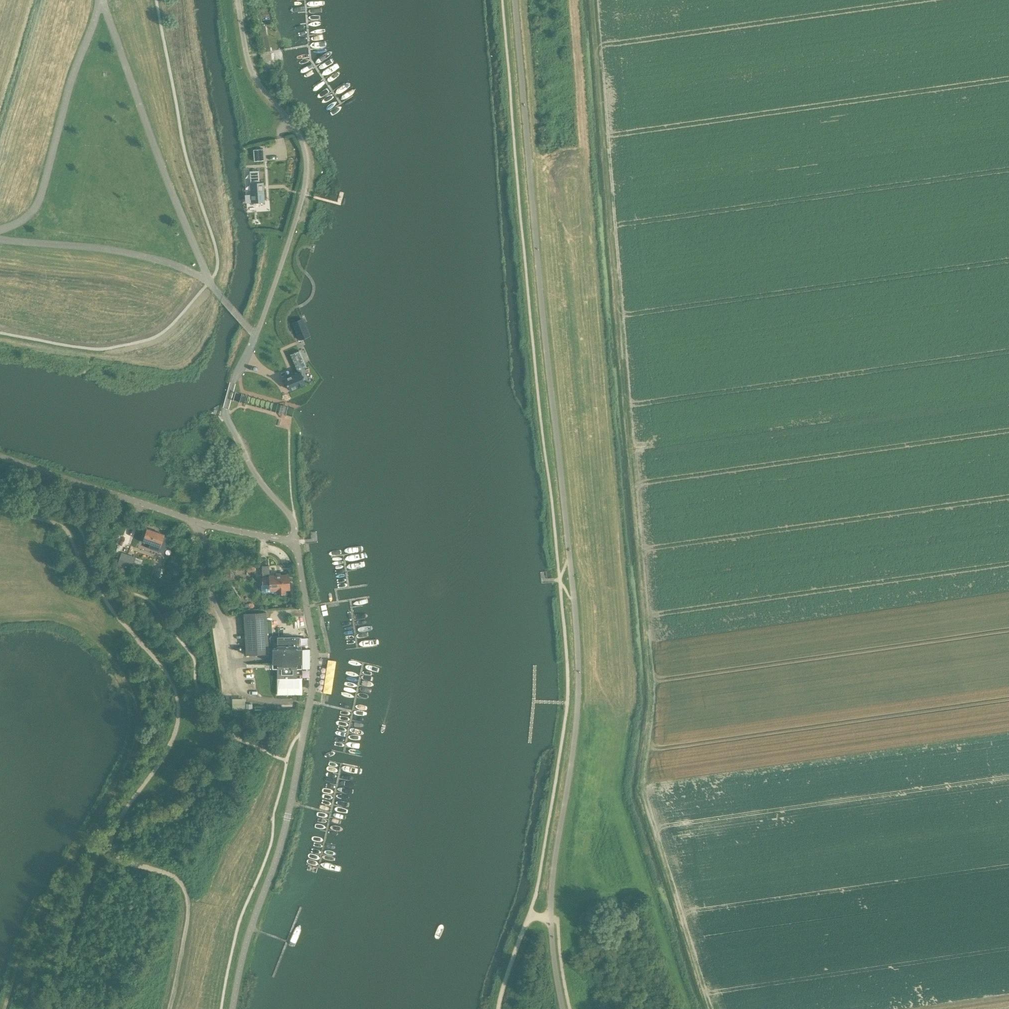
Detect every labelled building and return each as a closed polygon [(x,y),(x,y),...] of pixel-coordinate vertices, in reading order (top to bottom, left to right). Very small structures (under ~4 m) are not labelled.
[(259,171),(250,171),(251,184),(252,202),(265,201),(263,183),(260,184),(259,171)] [(303,318),(292,323),(299,341),(310,336),(303,318)] [(299,350),(290,354),(297,371),(298,372),(307,367),(305,364),(299,350)] [(301,372),(285,379),(289,390),(290,390),(306,384),(301,372)] [(169,538),(163,536),(164,535),(147,529),(143,541),(150,544),(149,548),(163,553),(169,538)] [(122,553),(117,565),(131,570),(135,560),(127,557),(128,555),(122,553)] [(262,584),(261,586),(261,591),(263,593),(271,592),(271,591),(277,590),(277,594),(285,593),(285,590),(289,590),(288,575),(280,575),(276,575),(270,576),(269,565),(262,566),(263,584),(262,584)] [(246,655),(268,653),(266,613),(244,614),(246,655)] [(278,667),(278,669),(277,694),(302,694),(302,678),(297,678),(297,664),(301,664),(301,649),(297,649),(297,638),(277,637),(277,649),(273,649),(273,664),(278,664),(278,667)] [(199,701),(200,692),(192,691),(190,700),(199,701)]
